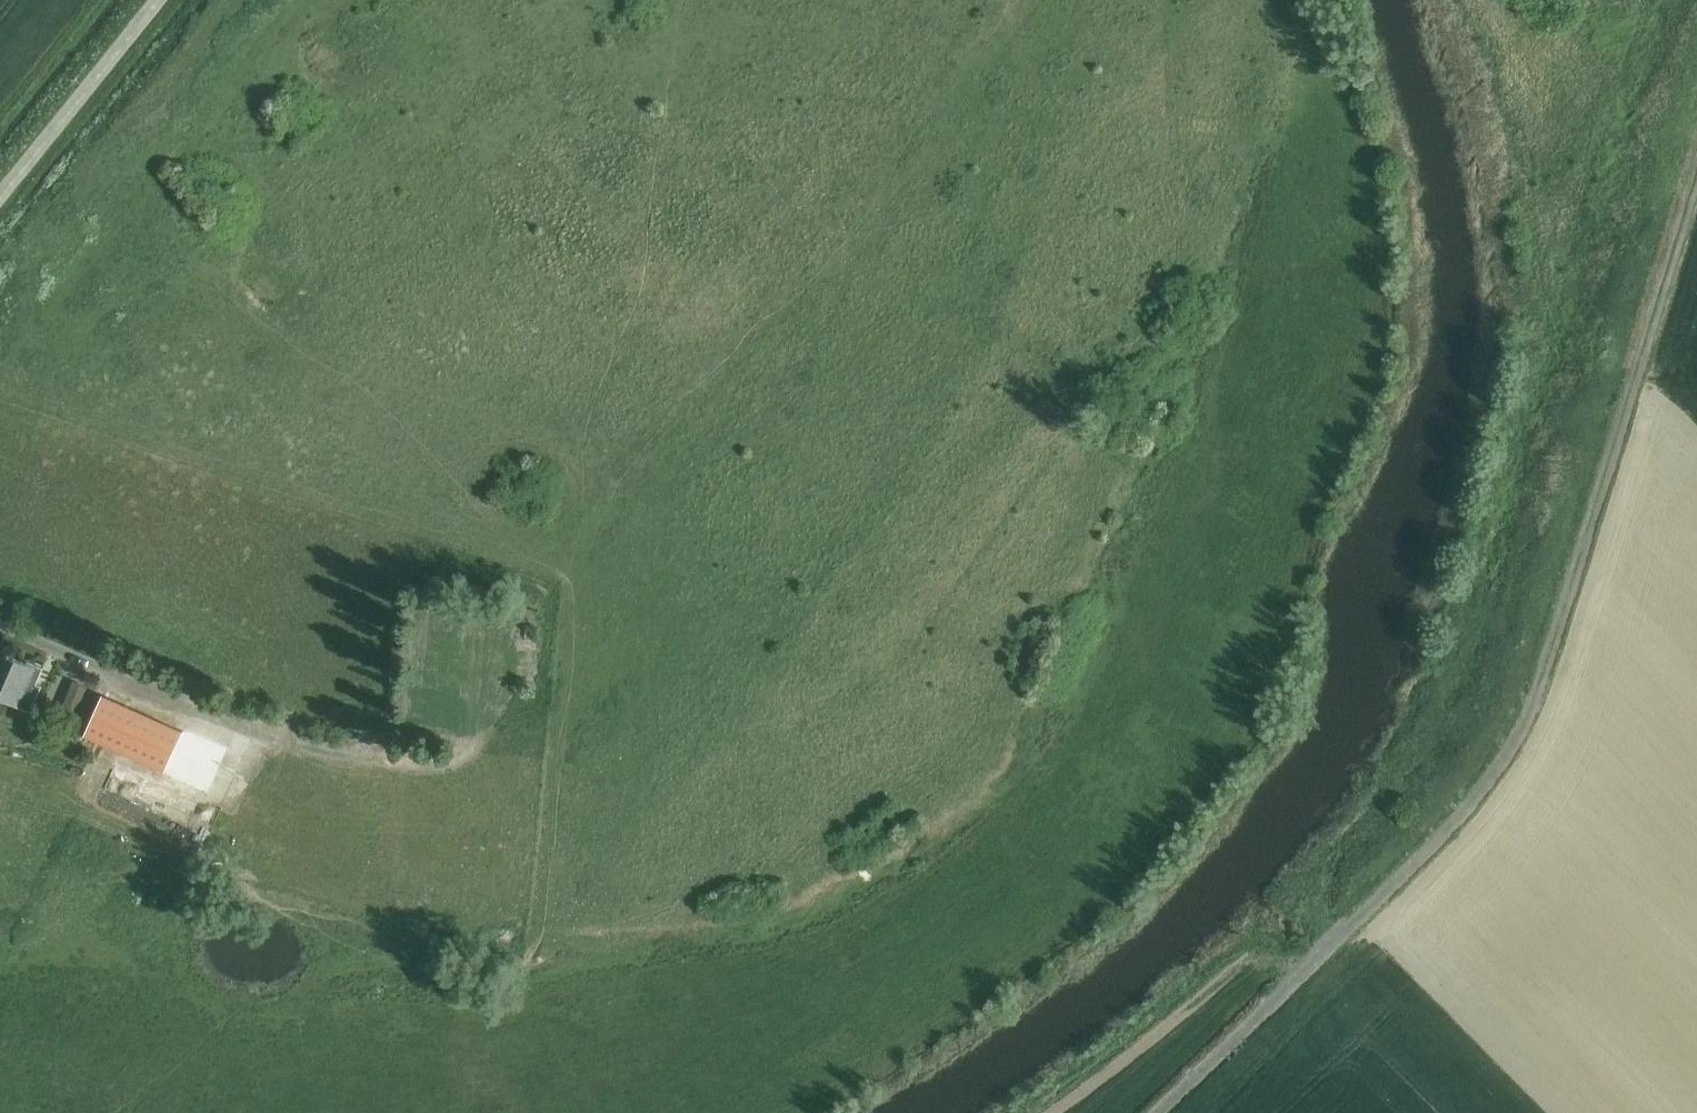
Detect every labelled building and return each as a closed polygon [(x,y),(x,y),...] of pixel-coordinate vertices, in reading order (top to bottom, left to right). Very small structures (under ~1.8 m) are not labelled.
[(35,685),(42,669),(29,663),(28,666),(0,654),(0,700),(30,713),(40,688),(35,685)] [(73,681),(61,710),(73,716),(86,687),(73,681)] [(102,695),(83,736),(164,772),(182,732),(102,695)]
